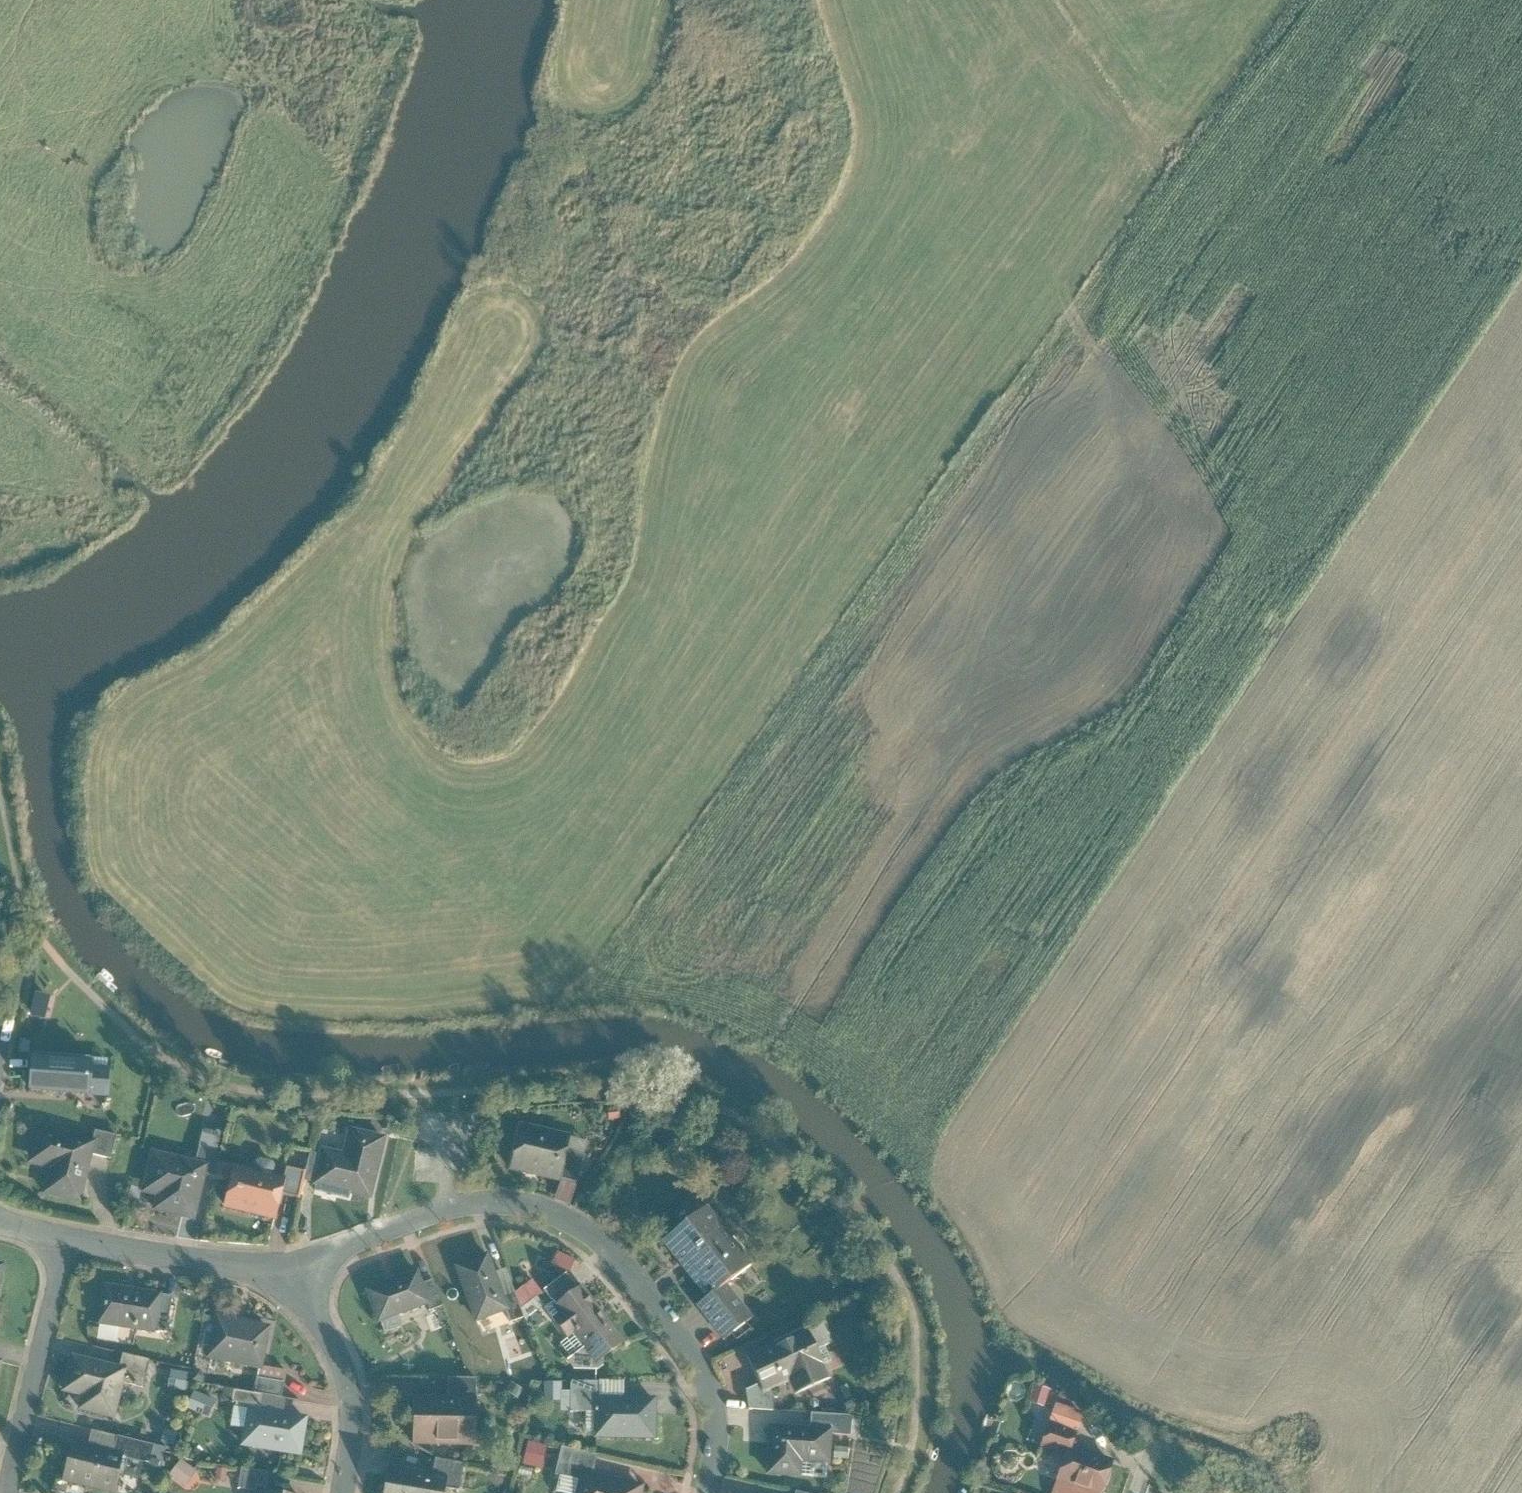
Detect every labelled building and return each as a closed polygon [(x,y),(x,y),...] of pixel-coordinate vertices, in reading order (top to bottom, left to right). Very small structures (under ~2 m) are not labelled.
[(20,1055),(18,1092),(105,1096),(106,1066),(88,1066),(89,1058),(20,1055)] [(575,1127),(519,1116),(508,1174),(561,1185),(568,1151),(588,1155),(591,1140),(573,1137),(575,1127)] [(92,1137),(42,1123),(30,1166),(51,1172),(45,1193),(83,1203),(96,1155),(113,1160),(120,1136),(94,1128),(92,1137)] [(389,1136),(349,1127),(344,1150),(320,1144),(318,1154),(309,1152),(305,1169),(284,1164),(282,1176),(233,1165),(222,1210),(274,1221),(281,1193),(303,1198),(306,1184),(313,1186),(375,1200),(389,1136)] [(211,1164),(154,1151),(144,1194),(156,1197),(153,1211),(198,1221),(211,1164)] [(753,1264),(709,1205),(663,1239),(707,1299),(697,1306),(723,1342),(757,1317),(730,1281),(753,1264)] [(490,1253),(458,1264),(477,1320),(509,1309),(490,1253)] [(419,1264),(365,1285),(382,1323),(434,1302),(419,1264)] [(570,1359),(580,1375),(596,1365),(629,1345),(589,1282),(550,1306),(578,1353),(570,1359)] [(169,1296),(107,1284),(98,1326),(161,1339),(169,1296)] [(550,1306),(536,1285),(516,1298),(529,1320),(550,1306)] [(275,1322),(216,1310),(206,1358),(259,1368),(257,1377),(288,1383),(290,1370),(266,1365),(275,1322)] [(444,1311),(426,1318),(432,1335),(451,1328),(444,1311)] [(529,1320),(511,1328),(519,1345),(537,1337),(529,1320)] [(809,1326),(749,1352),(765,1390),(792,1378),(799,1392),(832,1378),(809,1326)] [(120,1364),(72,1354),(64,1391),(84,1395),(81,1409),(119,1417),(126,1384),(145,1388),(151,1359),(122,1353),(120,1364)] [(191,1372),(169,1369),(166,1391),(188,1394),(191,1372)] [(449,1398),(416,1398),(416,1446),(478,1446),(478,1379),(449,1379),(449,1398)] [(628,1381),(573,1380),(572,1409),(589,1410),(589,1437),(659,1438),(660,1397),(627,1396),(628,1381)] [(1050,1390),(1033,1385),(1028,1402),(1045,1407),(1050,1390)] [(219,1400),(195,1391),(188,1408),(212,1417),(219,1400)] [(1087,1411),(1056,1402),(1051,1419),(1082,1429),(1087,1411)] [(313,1418),(250,1407),(244,1444),(307,1455),(313,1418)] [(812,1427),(771,1424),(768,1477),(803,1479),(804,1464),(834,1466),(836,1436),(854,1437),(855,1416),(813,1413),(812,1427)] [(1063,1458),(1051,1492),(1107,1492),(1115,1467),(1073,1453),(1078,1438),(1045,1426),(1037,1449),(1063,1458)] [(541,1464),(546,1446),(528,1442),(524,1460),(541,1464)] [(124,1454),(75,1444),(68,1479),(116,1489),(124,1454)] [(565,1446),(556,1492),(559,1492),(644,1492),(645,1484),(594,1474),(598,1453),(565,1446)] [(390,1466),(387,1492),(449,1492),(449,1489),(465,1490),(468,1461),(435,1458),(434,1471),(390,1466)] [(182,1459),(169,1474),(185,1488),(198,1473),(182,1459)]
